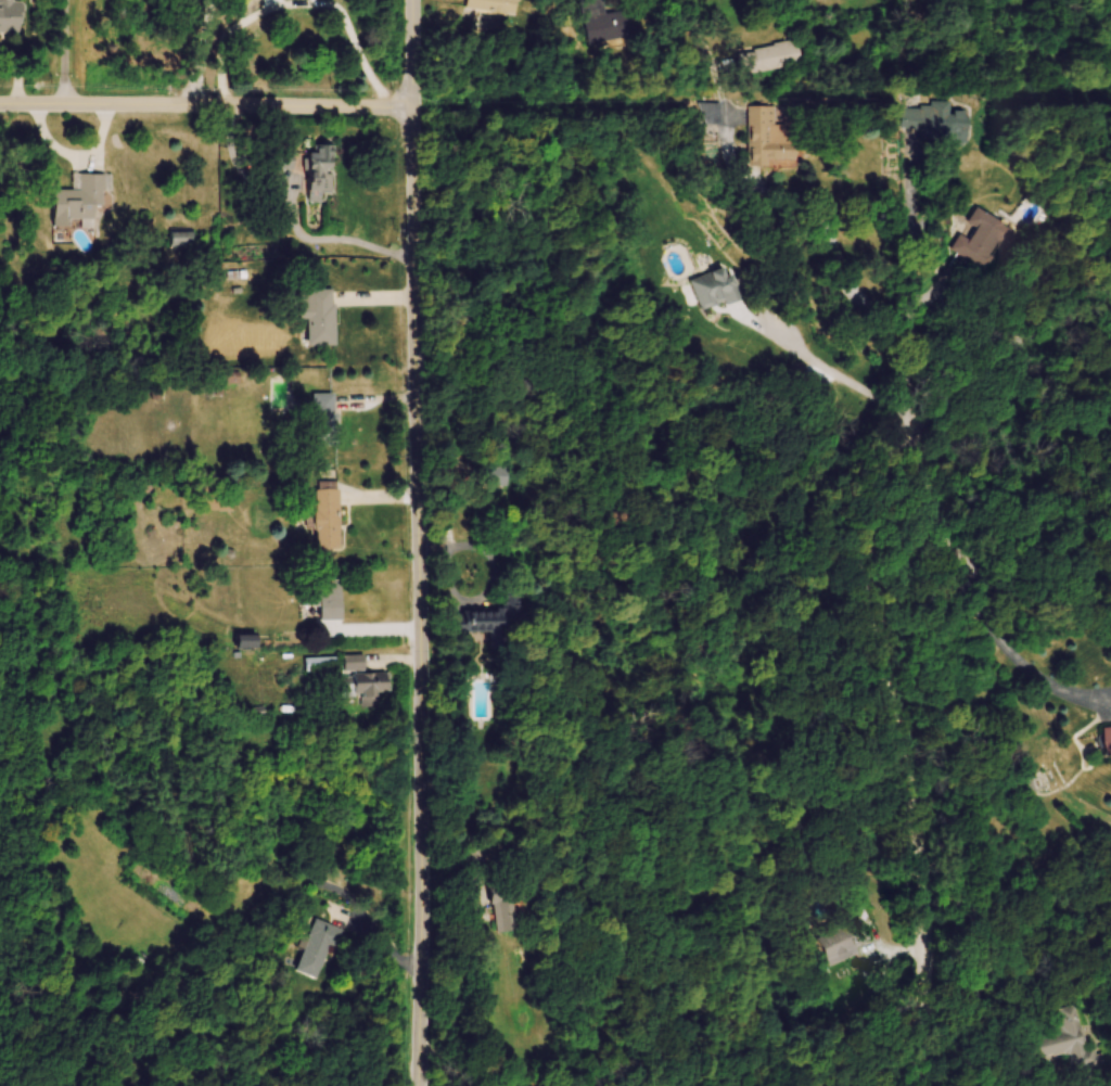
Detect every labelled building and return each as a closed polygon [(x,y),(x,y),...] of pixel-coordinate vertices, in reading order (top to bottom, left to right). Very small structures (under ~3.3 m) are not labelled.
[(21,35),(21,0),(0,0),(0,35),(21,35)] [(518,16),(520,0),(468,0),(468,12),(518,16)] [(606,0),(602,0),(583,3),(590,45),(633,37),(629,12),(608,15),(606,0)] [(807,67),(804,44),(743,51),(745,75),(807,67)] [(726,104),(706,104),(706,126),(726,126),(726,104)] [(958,107),(909,106),(908,130),(927,130),(927,142),(977,143),(977,113),(958,113),(958,107)] [(753,108),(753,165),(802,165),(802,129),(780,129),(780,108),(753,108)] [(335,146),(308,146),(308,205),(335,205),(335,146)] [(295,155),(277,155),(277,172),(295,172),(295,155)] [(54,226),(96,226),(96,207),(105,207),(105,176),(80,176),(80,192),(55,192),(54,226)] [(977,206),(952,248),(994,273),(1018,230),(977,206)] [(194,248),(194,234),(171,234),(171,248),(194,248)] [(745,301),(736,275),(730,277),(727,269),(692,281),(704,315),(745,301)] [(339,348),(338,292),(300,292),(300,321),(309,321),(309,348),(339,348)] [(315,396),(315,448),(340,448),(340,396),(315,396)] [(319,492),(319,552),(343,552),(344,492),(319,492)] [(345,623),(345,583),(303,583),(303,609),(323,609),(323,623),(345,623)] [(532,636),(530,589),(509,590),(510,613),(464,616),(465,637),(497,635),(497,652),(510,652),(509,637),(532,636)] [(259,650),(259,638),(239,638),(239,650),(259,650)] [(308,670),(340,670),(340,660),(308,660),(308,670)] [(382,696),(391,695),(391,675),(361,675),(361,710),(382,710),(382,696)] [(521,936),(514,897),(498,899),(505,939),(521,936)] [(299,972),(321,978),(330,947),(339,950),(345,928),(314,920),(299,972)] [(863,956),(859,947),(875,940),(867,922),(825,940),(836,967),(863,956)] [(1109,1053),(1103,1054),(1101,1045),(1094,1047),(1082,1004),(1062,1010),(1068,1030),(1036,1039),(1042,1058),(1074,1050),(1080,1073),(1110,1064),(1110,1060),(1109,1053)] [(535,1077),(534,1085),(547,1085),(548,1078),(535,1077)]
